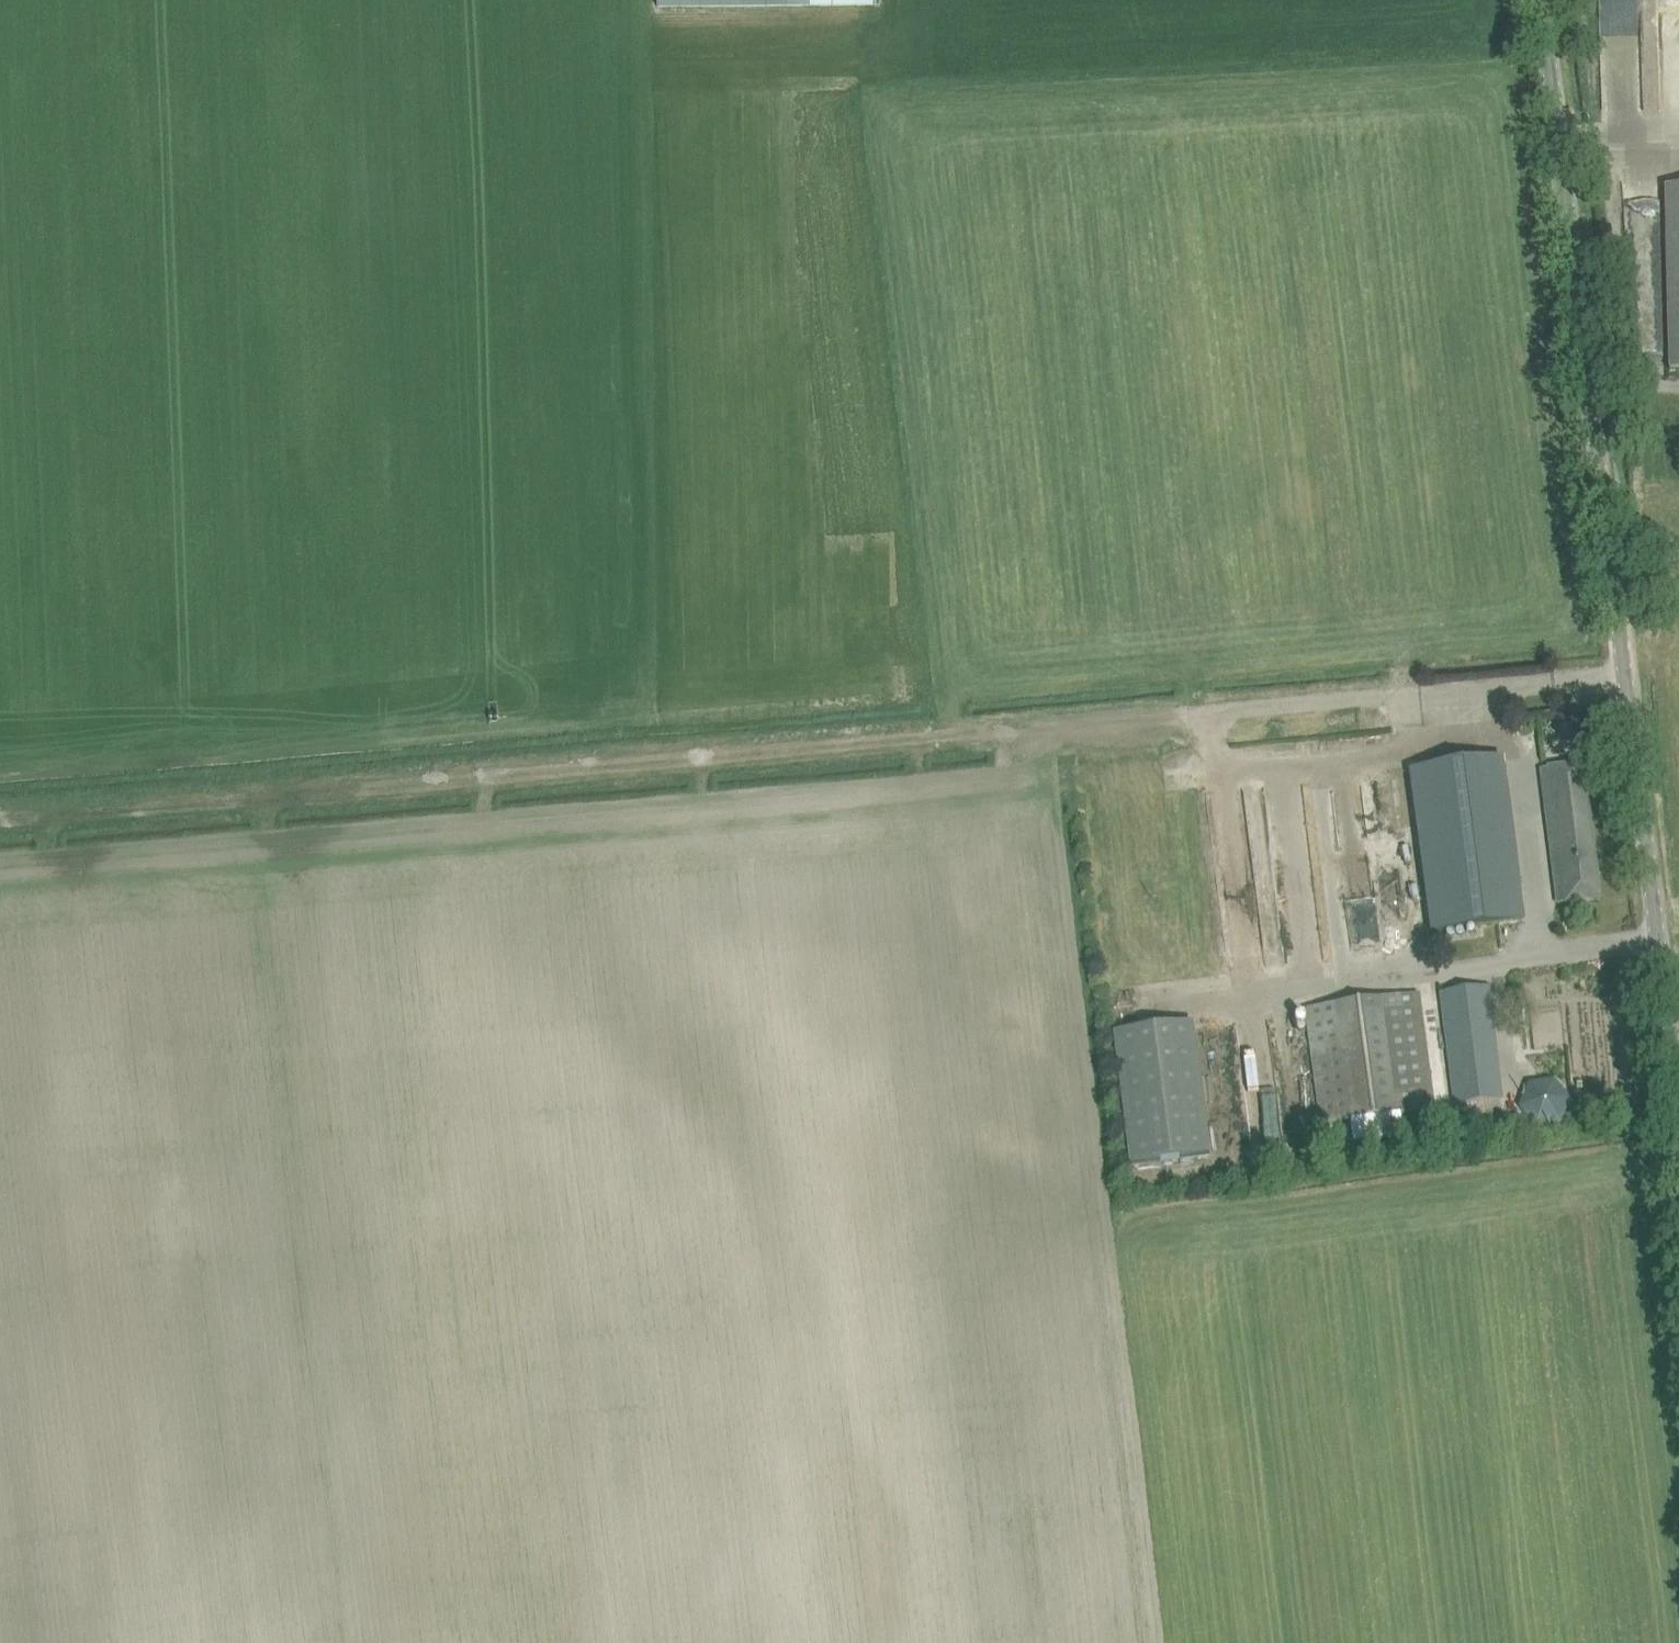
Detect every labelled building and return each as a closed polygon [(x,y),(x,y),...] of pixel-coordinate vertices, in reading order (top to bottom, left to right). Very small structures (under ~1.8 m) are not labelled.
[(1665,186),(1669,370),(1678,370),(1678,185),(1665,186)] [(1412,772),(1415,793),(1434,932),(1523,920),(1501,759),(1412,772)] [(1548,768),(1551,790),(1557,842),(1548,843),(1555,904),(1599,899),(1583,764),(1548,768)] [(1485,987),(1438,993),(1453,1107),(1500,1101),(1485,987)] [(1419,992),(1303,1007),(1318,1124),(1435,1109),(1419,992)] [(1211,1155),(1194,1023),(1114,1033),(1131,1165),(1211,1155)] [(1532,1077),(1531,1094),(1518,1093),(1517,1116),(1572,1118),(1573,1087),(1558,1086),(1558,1078),(1532,1077)]
